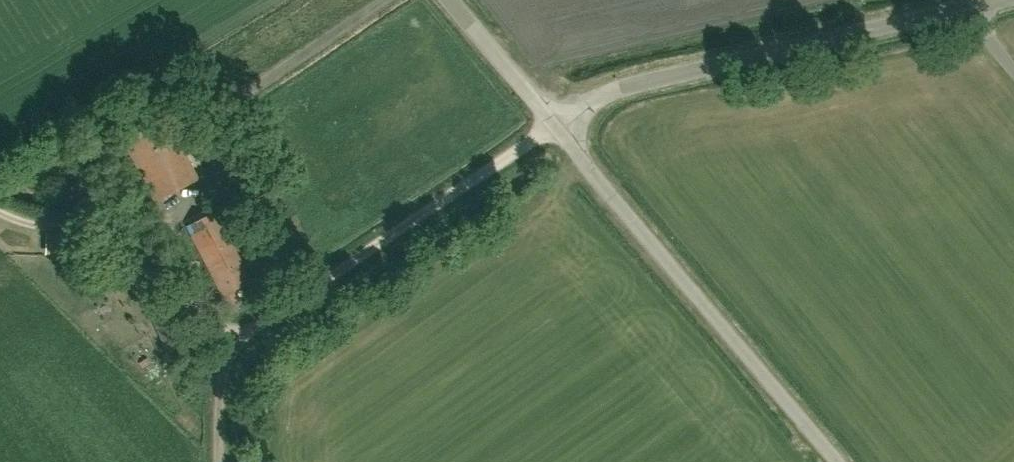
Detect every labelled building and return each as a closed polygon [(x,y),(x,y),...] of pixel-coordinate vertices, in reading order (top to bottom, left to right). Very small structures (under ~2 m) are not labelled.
[(154,202),(197,179),(166,119),(123,141),(154,202)] [(223,297),(252,283),(215,212),(187,226),(223,297)]
